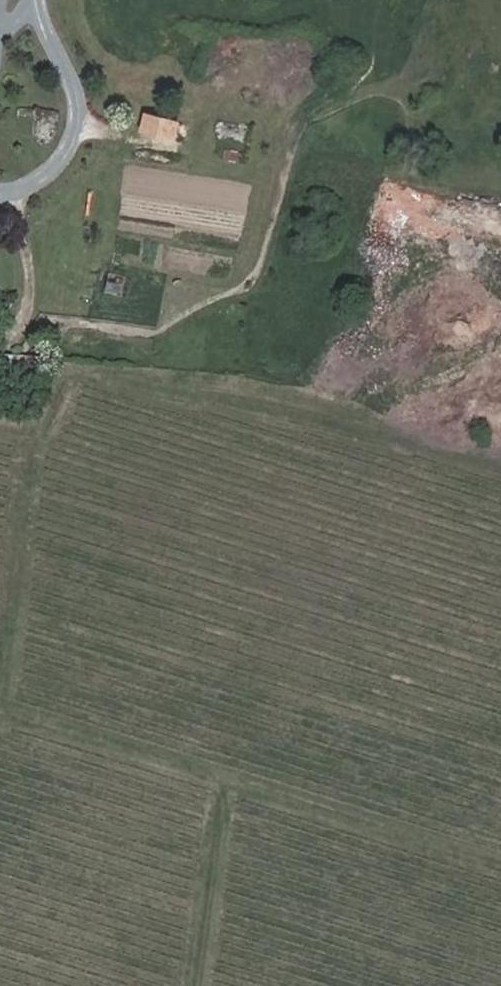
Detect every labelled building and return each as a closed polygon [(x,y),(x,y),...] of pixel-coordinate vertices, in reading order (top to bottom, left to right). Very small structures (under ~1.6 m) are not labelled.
[(179,142),(185,121),(148,109),(141,131),(179,142)]
